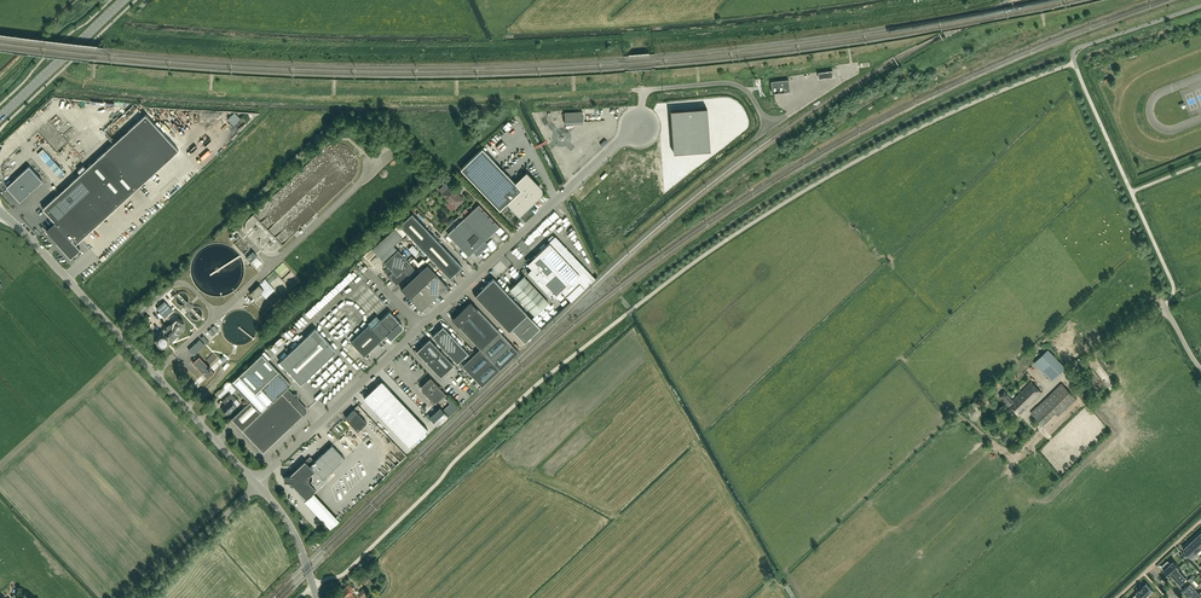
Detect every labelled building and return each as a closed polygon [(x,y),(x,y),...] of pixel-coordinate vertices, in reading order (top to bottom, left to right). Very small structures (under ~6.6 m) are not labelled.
[(832,70),(818,72),(819,78),(833,76),(832,70)] [(788,79),(771,81),(772,93),(789,91),(788,79)] [(668,109),(668,150),(704,151),(704,109),(668,109)] [(55,221),(46,229),(57,242),(57,243),(58,242),(71,257),(80,248),(76,244),(138,187),(179,150),(146,114),(106,151),(74,179),(82,188),(87,193),(76,202),(55,221)] [(36,150),(59,176),(65,170),(42,145),(36,150)] [(519,216),(533,203),(531,201),(539,194),(540,193),(540,192),(542,192),(542,189),(540,189),(539,187),(538,186),(539,185),(526,171),(515,182),(482,148),(461,168),(500,209),(507,203),(519,216)] [(29,166),(7,187),(20,201),(42,180),(29,166)] [(55,221),(87,193),(74,179),(43,208),(55,221)] [(445,183),(439,189),(442,193),(442,194),(455,208),(464,200),(451,185),(449,187),(445,183)] [(165,193),(168,197),(175,190),(172,186),(165,193)] [(149,208),(147,209),(150,213),(157,208),(153,202),(147,206),(149,208)] [(479,205),(448,234),(469,256),(474,251),(477,255),(487,245),(484,241),(499,227),(479,205)] [(399,225),(450,278),(462,266),(412,213),(399,225)] [(255,218),(243,228),(256,243),(257,242),(264,250),(269,246),(264,239),(266,237),(260,230),(262,227),(255,218)] [(545,230),(550,225),(545,220),(540,225),(545,230)] [(394,228),(372,249),(380,258),(394,245),(403,237),(394,228)] [(534,231),(527,239),(533,244),(540,236),(534,231)] [(532,267),(527,272),(551,296),(554,296),(561,289),(571,300),(595,277),(555,236),(535,255),(534,255),(535,256),(534,257),(533,256),(531,258),(532,259),(527,263),(532,267)] [(235,245),(243,254),(250,248),(240,237),(237,240),(238,242),(235,245)] [(486,250),(490,254),(496,249),(491,244),(486,250)] [(394,245),(380,258),(388,266),(384,270),(397,284),(408,274),(414,268),(415,268),(394,245)] [(251,262),(257,255),(253,251),(246,257),(251,262)] [(258,260),(253,264),(256,268),(261,263),(258,260)] [(427,281),(429,279),(441,292),(448,286),(427,264),(419,272),(427,281)] [(512,268),(507,272),(512,276),(516,272),(512,268)] [(419,272),(401,288),(410,298),(416,292),(423,285),(427,281),(419,272)] [(523,276),(521,278),(510,289),(535,315),(549,303),(523,276)] [(476,297),(509,331),(512,328),(525,342),(540,327),(527,314),(493,278),(476,295),(476,294),(475,294),(475,295),(475,296),(475,297),(476,297)] [(427,281),(423,285),(435,298),(441,292),(429,279),(427,281)] [(259,285),(250,293),(254,298),(263,289),(259,285)] [(423,285),(416,292),(428,304),(435,298),(423,285)] [(416,292),(410,298),(421,310),(428,304),(416,292)] [(164,301),(156,308),(164,317),(172,310),(164,301)] [(184,306),(180,310),(184,314),(187,311),(188,311),(189,310),(193,306),(189,301),(184,306)] [(470,301),(452,319),(459,326),(493,362),(500,369),(518,352),(511,344),(480,311),(477,309),(477,308),(470,301)] [(324,312),(328,316),(333,312),(329,307),(324,312)] [(402,328),(402,326),(399,322),(400,322),(389,311),(372,328),(369,324),(351,341),(364,355),(386,335),(390,338),(391,338),(402,328)] [(321,322),(326,319),(323,313),(317,317),(321,322)] [(332,322),(338,319),(334,313),(329,317),(332,322)] [(327,328),(332,325),(328,319),(323,322),(327,328)] [(339,328),(344,325),(342,322),(343,322),(341,319),(335,323),(339,328)] [(162,330),(162,333),(163,334),(164,334),(165,334),(166,334),(167,335),(168,336),(169,337),(169,338),(169,339),(170,340),(170,341),(172,342),(179,335),(179,332),(178,332),(177,332),(176,332),(175,332),(174,331),(173,331),(173,330),(172,329),(172,328),(172,327),(172,326),(172,325),(172,324),(169,324),(162,330)] [(331,334),(338,331),(335,326),(329,329),(331,334)] [(443,326),(432,337),(457,363),(468,353),(443,326)] [(315,328),(280,362),(301,384),(336,350),(315,328)] [(339,341),(344,337),(340,332),(335,336),(339,341)] [(1134,332),(1128,336),(1132,341),(1138,337),(1134,332)] [(209,342),(203,336),(201,338),(206,344),(209,342)] [(159,343),(164,348),(170,343),(165,337),(159,343)] [(194,355),(205,345),(200,339),(189,350),(194,355)] [(441,377),(454,364),(430,339),(417,351),(441,377)] [(1059,347),(1064,358),(1073,353),(1068,343),(1059,347)] [(347,352),(352,358),(358,352),(353,347),(347,352)] [(1049,348),(1033,364),(1050,381),(1066,366),(1049,348)] [(263,354),(272,363),(276,359),(267,350),(263,354)] [(262,354),(231,383),(249,402),(232,418),(263,452),(306,412),(306,409),(296,399),(297,396),(293,396),(287,388),(291,384),(262,354)] [(214,372),(213,371),(199,356),(193,362),(208,378),(214,372)] [(329,375),(334,371),(332,368),(337,367),(340,365),(339,361),(342,361),(341,358),(336,359),(337,362),(333,363),(329,366),(330,368),(326,369),(323,372),(323,373),(321,374),(313,380),(315,380),(311,383),(313,386),(308,387),(309,390),(315,389),(315,387),(316,387),(324,381),(323,381),(328,377),(328,375),(329,375)] [(445,394),(439,386),(430,377),(422,385),(422,390),(428,396),(432,401),(437,402),(445,394)] [(382,381),(373,389),(381,398),(390,390),(382,381)] [(1004,391),(999,396),(1019,415),(1042,392),(1031,382),(1013,400),(1011,397),(1013,396),(1008,391),(1006,393),(1004,391)] [(1077,399),(1062,383),(1031,413),(1043,426),(1055,414),(1058,416),(1077,399)] [(373,389),(364,398),(372,406),(381,398),(373,389)] [(390,390),(381,398),(385,403),(394,394),(390,390)] [(229,391),(221,398),(223,401),(225,400),(227,402),(226,404),(222,408),(228,414),(236,406),(233,402),(236,398),(229,391)] [(394,394),(385,403),(390,407),(398,399),(394,394)] [(450,404),(443,410),(448,416),(449,417),(459,407),(450,397),(446,400),(450,404)] [(381,398),(372,406),(376,411),(385,403),(381,398)] [(398,399),(390,407),(394,411),(403,403),(398,399)] [(355,400),(351,404),(355,408),(359,405),(355,400)] [(385,403),(376,411),(381,415),(390,407),(385,403)] [(403,403),(394,411),(398,416),(407,407),(403,403)] [(972,405),(964,412),(969,417),(977,410),(972,405)] [(390,407),(381,415),(385,420),(394,411),(390,407)] [(407,407),(398,416),(402,420),(411,412),(407,407)] [(448,416),(440,407),(429,417),(437,426),(448,416)] [(354,409),(345,417),(358,431),(367,422),(354,409)] [(394,411),(385,420),(389,424),(398,416),(394,411)] [(411,412),(402,420),(406,425),(415,416),(411,412)] [(398,416),(389,424),(393,429),(402,420),(398,416)] [(415,416),(406,425),(410,429),(419,421),(415,416)] [(402,420),(393,429),(397,433),(406,425),(402,420)] [(419,421),(410,429),(415,433),(423,425),(419,421)] [(406,425),(397,433),(402,437),(410,429),(406,425)] [(423,425),(415,433),(419,438),(428,429),(423,425)] [(410,429),(402,437),(406,442),(415,433),(410,429)] [(415,433),(406,442),(410,446),(419,438),(415,433)] [(290,475),(286,475),(286,480),(289,480),(303,494),(300,496),(305,501),(314,493),(325,482),(322,479),(345,458),(332,445),(314,461),(310,457),(290,475)] [(363,476),(366,474),(359,468),(357,470),(363,476)] [(1193,539),(1189,543),(1197,552),(1200,548),(1200,547),(1193,539)] [(1197,552),(1189,543),(1183,548),(1185,551),(1183,553),(1182,553),(1183,553),(1186,557),(1187,558),(1187,557),(1189,555),(1193,559),(1199,554),(1197,552)] [(1179,567),(1173,561),(1163,570),(1169,576),(1171,574),(1177,569),(1179,567)] [(1177,569),(1171,574),(1179,584),(1182,581),(1187,586),(1192,581),(1192,582),(1193,581),(1190,578),(1188,580),(1177,569)] [(364,575),(358,580),(363,585),(368,579),(364,575)] [(1182,590),(1187,595),(1187,596),(1187,595),(1187,596),(1195,588),(1197,587),(1192,582),(1192,581),(1187,586),(1182,590)] [(1146,583),(1143,587),(1142,586),(1139,589),(1139,590),(1136,593),(1133,596),(1131,597),(1139,597),(1140,597),(1147,597),(1154,592),(1146,583)] [(352,588),(348,584),(335,597),(356,597),(351,593),(354,590),(354,589),(355,588),(354,586),(352,588)] [(1199,593),(1195,588),(1187,596),(1189,597),(1193,597),(1199,593)] [(360,597),(362,597),(367,594),(362,589),(357,594),(360,597)]
